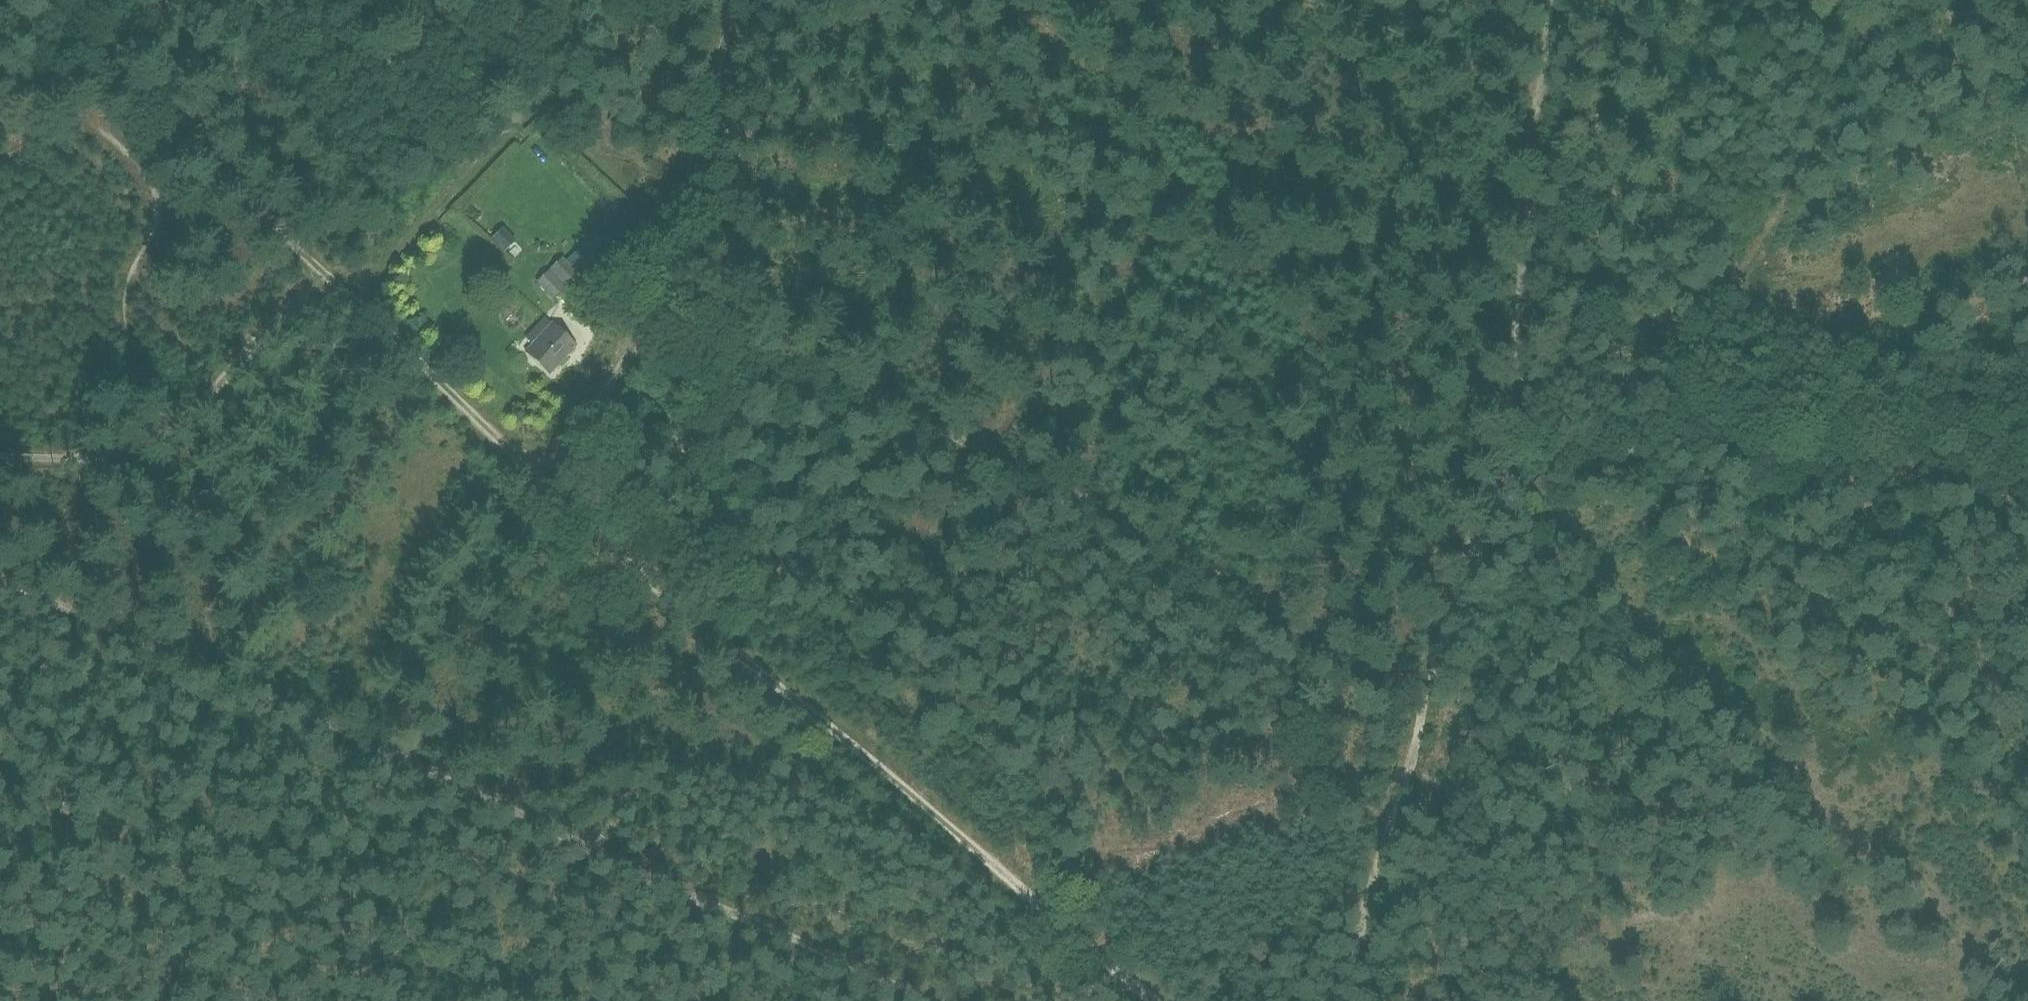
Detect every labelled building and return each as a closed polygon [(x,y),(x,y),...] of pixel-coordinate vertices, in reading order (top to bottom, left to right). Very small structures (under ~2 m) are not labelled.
[(578,277),(577,276),(633,218),(613,200),(591,223),(595,227),(563,261),(560,258),(534,282),(553,300),(578,277)] [(516,240),(503,226),(492,237),(505,251),(516,240)] [(549,373),(574,346),(550,323),(524,350),(549,373)] [(620,426),(616,423),(611,429),(616,433),(620,426)]
